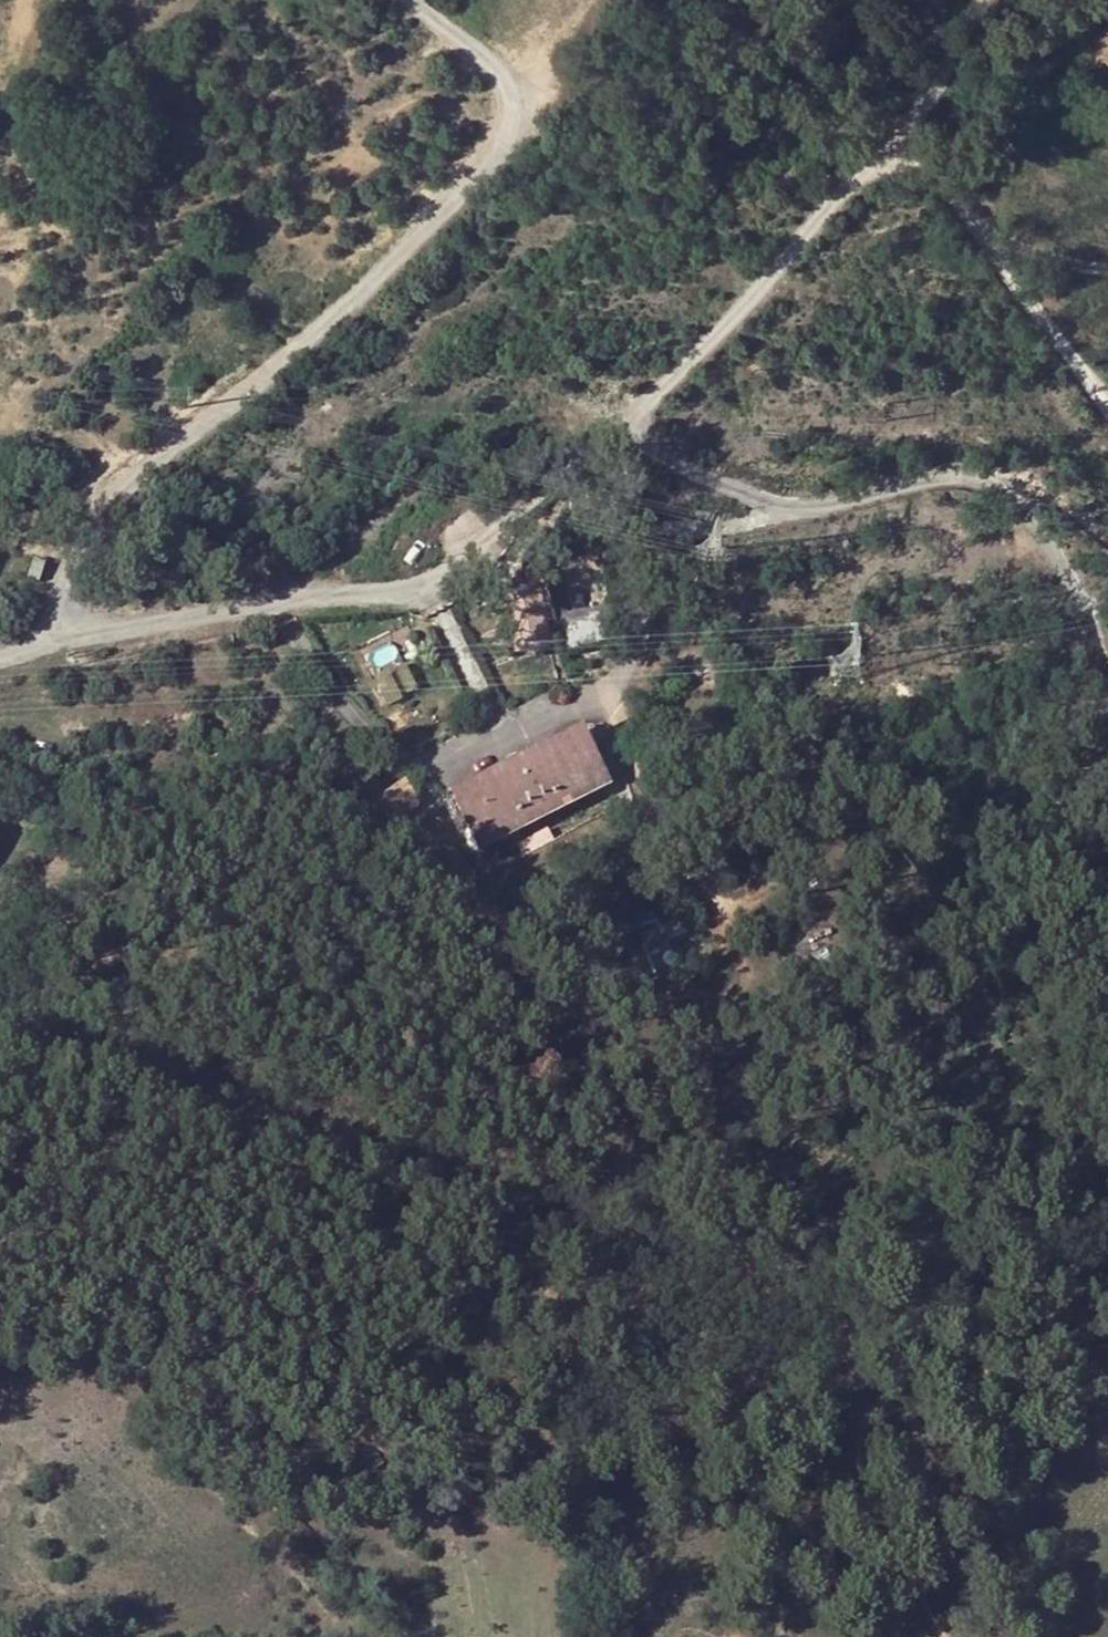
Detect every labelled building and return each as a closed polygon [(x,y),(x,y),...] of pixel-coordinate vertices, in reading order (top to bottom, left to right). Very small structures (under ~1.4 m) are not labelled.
[(27,576),(39,580),(46,559),(34,555),(27,576)] [(553,645),(544,591),(509,597),(519,652),(553,645)] [(565,655),(619,642),(612,612),(558,625),(565,655)] [(583,734),(457,799),(481,846),(608,782),(583,734)] [(389,796),(404,819),(419,807),(406,786),(389,796)]
